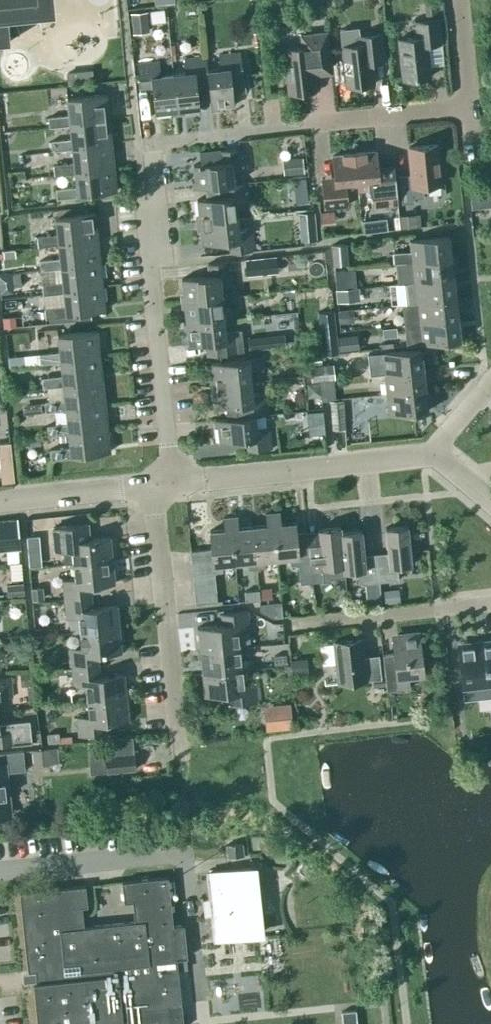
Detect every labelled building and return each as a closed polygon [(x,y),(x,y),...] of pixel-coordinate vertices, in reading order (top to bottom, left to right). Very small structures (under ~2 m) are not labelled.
[(10,41),(7,16),(54,12),(53,0),(0,0),(0,43),(10,41)] [(327,10),(345,8),(344,0),(326,0),(327,10)] [(424,1),(425,15),(438,13),(437,0),(432,0),(424,1)] [(144,11),(130,13),(132,33),(149,31),(146,11),(144,11)] [(397,39),(402,79),(430,76),(427,43),(441,42),(438,18),(415,21),(416,36),(397,39)] [(359,26),(339,28),(345,85),(374,82),(371,62),(384,60),(381,32),(360,35),(359,26)] [(301,46),(283,48),(288,92),(315,89),(314,74),(331,72),(328,48),(326,31),(300,34),(301,46)] [(218,55),(219,67),(207,68),(207,69),(208,79),(208,81),(211,111),(222,110),(222,107),(236,106),(235,93),(244,92),(243,76),(240,52),(218,55)] [(208,81),(208,79),(207,69),(207,68),(205,56),(184,58),(185,71),(173,73),(177,114),(184,113),(184,111),(201,109),(197,82),(208,81)] [(172,112),(172,114),(177,114),(173,73),(163,73),(161,61),(139,63),(141,87),(152,86),(155,113),(172,112)] [(445,68),(434,69),(435,87),(445,87),(445,68)] [(69,124),(69,122),(108,118),(106,93),(67,97),(68,114),(48,117),(49,127),(69,124)] [(72,148),(72,146),(111,141),(108,118),(69,122),(69,124),(71,138),(51,140),(52,150),(72,148)] [(72,146),(72,148),(74,169),(113,165),(111,141),(72,146)] [(423,185),(441,183),(437,144),(408,146),(411,174),(398,175),(401,203),(414,201),(413,197),(424,197),(423,185)] [(223,184),(233,183),(232,170),(245,169),(243,147),(219,150),(220,162),(193,165),(194,180),(191,180),(192,188),(223,184)] [(365,152),(364,151),(353,152),(357,189),(369,188),(376,205),(397,203),(393,165),(377,167),(376,151),(365,152)] [(321,176),(324,207),(347,204),(345,190),(357,189),(353,152),(343,153),(343,154),(331,155),(333,175),(321,176)] [(284,174),(304,172),(302,157),(282,158),(284,174)] [(113,165),(74,169),(76,186),(55,188),(57,198),(78,196),(78,194),(116,190),(113,165)] [(305,177),(292,179),(294,190),(307,188),(305,177)] [(195,215),(196,221),(237,217),(236,205),(249,203),(246,181),(233,183),(223,184),(224,196),(196,199),(198,214),(195,215)] [(473,206),(484,204),(483,194),(472,195),(473,206)] [(314,211),(298,213),(301,241),(317,239),(314,211)] [(37,246),(58,244),(57,241),(97,237),(94,212),(55,217),(57,234),(36,236),(37,246)] [(387,228),(400,227),(399,215),(399,214),(385,215),(385,217),(386,228),(387,228)] [(405,215),(399,215),(400,227),(406,226),(416,225),(415,214),(405,215)] [(238,229),(237,217),(196,221),(197,228),(200,228),(201,244),(229,241),(230,252),(254,250),(251,228),(238,229)] [(385,217),(377,218),(378,230),(387,229),(387,228),(386,228),(385,217)] [(393,252),(394,262),(451,256),(449,235),(409,240),(410,250),(393,252)] [(60,268),(60,265),(99,261),(97,237),(57,241),(58,244),(59,258),(39,260),(40,270),(60,268)] [(347,243),(331,244),(333,265),(349,264),(347,243)] [(19,249),(3,251),(4,262),(4,265),(21,263),(19,249)] [(246,275),(278,272),(277,255),(245,258),(246,275)] [(403,282),(453,277),(451,256),(394,262),(394,263),(396,262),(399,282),(403,282)] [(60,265),(60,268),(62,282),(41,284),(43,294),(63,292),(63,289),(102,285),(99,261),(60,265)] [(180,294),(181,301),(222,297),(220,284),(233,283),(231,261),(207,263),(209,275),(181,278),(183,293),(180,294)] [(0,274),(0,293),(8,292),(13,287),(12,283),(20,282),(19,272),(0,274)] [(405,302),(455,297),(453,277),(403,282),(405,302)] [(104,309),(102,285),(63,289),(63,292),(64,306),(44,308),(45,318),(67,315),(66,313),(104,309)] [(360,300),(359,286),(336,288),(337,302),(360,300)] [(236,308),(223,309),(222,297),(181,301),(181,308),(184,307),(186,322),(224,319),(237,318),(236,308)] [(404,323),(458,318),(455,297),(405,302),(405,303),(401,303),(404,323)] [(352,308),(337,310),(338,323),(353,321),(352,314),(359,313),(358,308),(352,309),(352,308)] [(318,310),(322,353),(337,351),(333,309),(318,310)] [(14,315),(2,317),(3,327),(15,326),(14,315)] [(406,344),(460,339),(458,318),(404,323),(406,344)] [(238,329),(225,331),(224,319),(186,322),(183,322),(184,329),(187,329),(188,345),(205,343),(206,355),(241,351),(238,329)] [(60,361),(60,358),(99,354),(97,330),(57,334),(59,352),(39,354),(39,355),(40,363),(40,364),(60,361)] [(341,348),(355,347),(354,334),(339,335),(341,348)] [(268,335),(247,337),(248,348),(270,346),(268,335)] [(374,373),(383,372),(423,368),(421,347),(381,352),(382,363),(373,364),(374,373)] [(36,353),(23,355),(24,364),(24,365),(40,364),(40,363),(39,355),(39,354),(39,353),(36,353)] [(99,354),(60,358),(60,361),(62,375),(42,378),(43,387),(63,385),(63,383),(102,378),(99,354)] [(320,354),(308,356),(309,366),(321,364),(322,364),(321,354),(320,354)] [(212,378),(209,378),(210,385),(251,380),(250,368),(262,366),(261,357),(210,362),(212,378)] [(331,377),(329,364),(322,364),(321,364),(309,366),(311,380),(331,377)] [(386,393),(425,389),(423,368),(383,372),(386,393)] [(65,407),(104,402),(102,378),(63,383),(63,385),(64,399),(44,401),(45,411),(65,409),(65,407)] [(244,416),(255,414),(255,415),(267,413),(265,391),(253,393),(251,380),(210,385),(210,392),(213,392),(215,407),(243,404),(244,415),(244,416)] [(319,381),(306,383),(307,396),(321,395),(319,381)] [(388,414),(428,410),(425,389),(386,393),(388,414)] [(344,399),(330,400),(332,429),(346,428),(344,399)] [(47,425),(48,435),(68,433),(68,431),(107,426),(104,402),(65,407),(65,409),(67,423),(47,425)] [(308,428),(324,426),(323,409),(306,410),(308,428)] [(269,426),(256,427),(255,415),(255,414),(244,416),(244,415),(213,419),(214,426),(217,426),(219,442),(246,438),(248,450),(271,448),(269,426)] [(68,431),(68,433),(70,447),(49,449),(50,459),(72,456),(71,454),(110,450),(107,426),(68,431)] [(39,435),(28,437),(29,445),(40,444),(39,435)] [(0,464),(0,472),(1,482),(14,481),(12,463),(0,464)] [(265,512),(266,524),(252,525),(256,568),(264,567),(263,559),(276,558),(272,511),(265,512)] [(280,522),(279,511),(272,511),(276,558),(289,556),(290,564),(298,563),(300,583),(312,582),(309,553),(307,531),(296,533),(294,521),(280,522)] [(237,515),(230,516),(234,562),(247,560),(248,568),(256,568),(252,525),(238,526),(237,515)] [(211,548),(213,561),(214,572),(222,571),(221,563),(234,562),(230,516),(223,516),(224,528),(209,529),(211,548)] [(0,520),(0,543),(19,541),(17,518),(15,518),(0,520)] [(342,565),(343,565),(340,531),(340,525),(318,528),(318,530),(307,531),(309,553),(312,582),(331,580),(329,566),(342,565)] [(385,527),(388,552),(375,553),(378,581),(398,580),(397,566),(411,564),(407,525),(385,527)] [(58,549),(71,548),(73,563),(113,559),(110,536),(85,538),(84,527),(56,530),(58,549)] [(358,583),(378,581),(375,553),(363,554),(361,529),(340,531),(343,565),(342,565),(343,571),(357,570),(358,583)] [(38,535),(26,536),(27,551),(40,550),(38,535)] [(191,563),(213,561),(211,548),(190,550),(191,563)] [(61,579),(63,598),(91,595),(90,585),(115,582),(113,559),(73,563),(74,578),(61,579)] [(191,563),(193,576),(214,574),(214,572),(213,561),(191,563)] [(193,576),(194,589),(215,587),(214,574),(193,576)] [(8,595),(24,594),(23,583),(7,584),(8,595)] [(42,586),(30,587),(32,600),(43,598),(42,586)] [(195,602),(217,600),(215,587),(194,589),(195,602)] [(385,602),(400,600),(399,588),(384,590),(385,602)] [(259,599),(258,590),(244,591),(245,601),(259,599)] [(92,607),(91,595),(63,598),(65,618),(78,616),(80,631),(120,627),(118,604),(92,607)] [(281,601),(271,602),(272,617),(283,616),(281,601)] [(196,627),(199,650),(239,646),(237,630),(250,629),(248,610),(221,613),(222,624),(196,627)] [(69,648),(70,667),(98,664),(97,653),(122,650),(120,627),(80,631),(81,647),(69,648)] [(409,687),(408,673),(423,672),(418,631),(397,634),(397,640),(392,641),(394,653),(382,654),(386,689),(409,687)] [(363,657),(361,638),(320,642),(322,665),(336,663),(338,683),(381,678),(378,655),(363,657)] [(476,642),(477,647),(459,649),(464,698),(490,695),(490,640),(476,642)] [(199,650),(201,673),(241,669),(253,668),(252,660),(240,661),(239,646),(199,650)] [(285,653),(273,654),(274,664),(286,663),(285,653)] [(306,658),(290,659),(291,674),(307,673),(306,658)] [(72,686),(85,685),(87,700),(127,696),(124,673),(99,676),(98,664),(70,667),(72,686)] [(49,669),(38,670),(39,678),(50,676),(49,669)] [(243,684),(241,669),(201,673),(203,695),(229,693),(230,704),(257,701),(255,682),(243,684)] [(28,671),(19,672),(21,685),(30,683),(29,671),(28,671)] [(12,697),(10,675),(0,676),(0,698),(12,697)] [(104,722),(129,719),(127,696),(87,700),(88,716),(76,717),(78,736),(105,733),(104,722)] [(265,730),(292,728),(290,702),(263,704),(265,730)] [(0,723),(0,744),(31,741),(28,720),(0,723)] [(58,732),(43,733),(44,742),(59,741),(59,736),(58,732)] [(33,764),(51,762),(50,747),(32,749),(33,764)] [(6,771),(25,770),(23,750),(0,752),(0,812),(10,811),(6,771)] [(105,755),(107,771),(134,768),(133,753),(105,755)] [(257,865),(206,870),(214,941),(264,936),(257,865)] [(19,891),(27,970),(35,970),(36,981),(32,982),(36,1023),(183,1023),(176,958),(187,957),(183,924),(173,925),(168,876),(121,881),(124,901),(138,900),(140,920),(71,927),(69,907),(87,905),(85,885),(19,891)]
